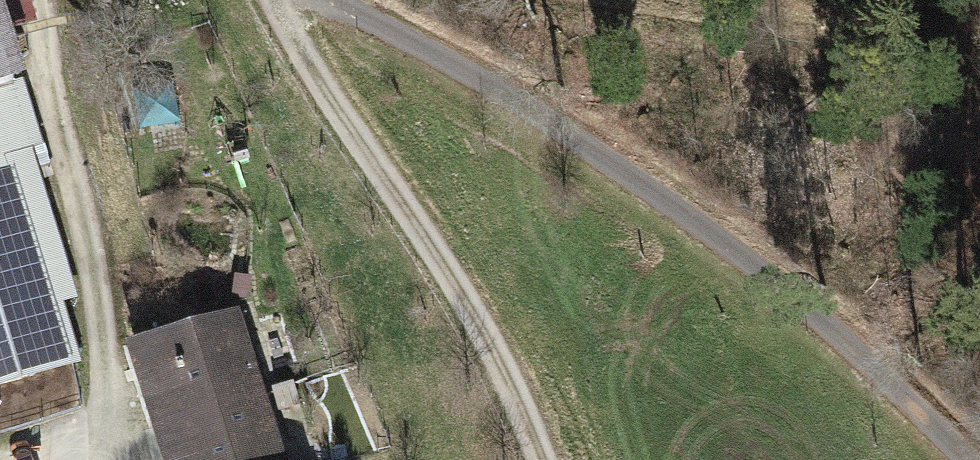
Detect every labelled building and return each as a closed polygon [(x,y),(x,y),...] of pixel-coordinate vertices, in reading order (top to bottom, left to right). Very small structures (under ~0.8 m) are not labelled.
[(78,366),(59,303),(74,299),(0,50),(0,389),(78,366)] [(119,349),(153,459),(279,459),(234,314),(119,349)]
